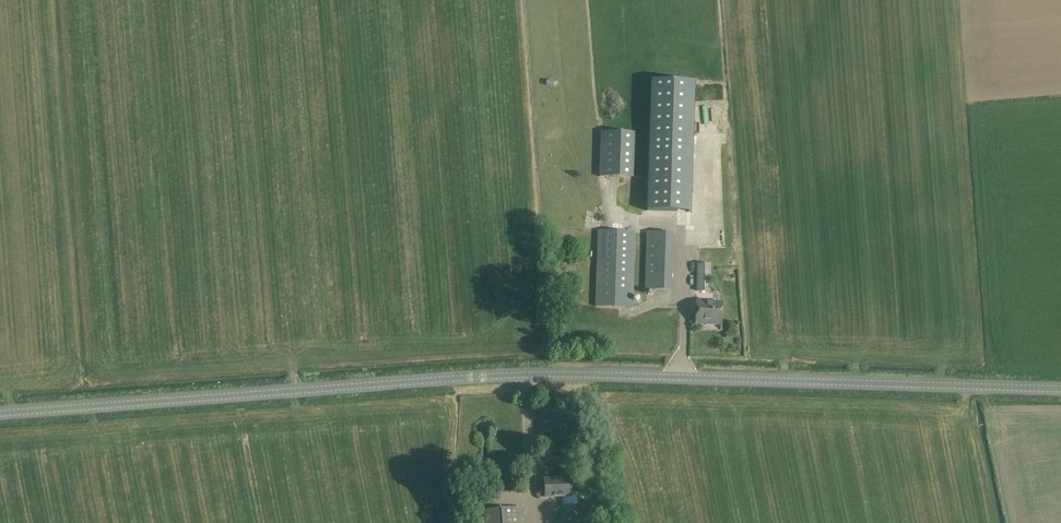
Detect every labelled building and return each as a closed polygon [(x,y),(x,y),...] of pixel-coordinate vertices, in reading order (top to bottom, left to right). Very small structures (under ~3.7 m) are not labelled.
[(600,177),(631,178),(632,133),(601,132),(600,177)] [(636,232),(599,230),(596,306),(633,308),(636,232)] [(645,233),(645,243),(671,243),(671,234),(645,233)] [(697,265),(696,292),(708,292),(710,293),(711,264),(697,264),(697,265)] [(721,324),(721,320),(722,304),(696,303),(696,324),(721,324)] [(571,493),(571,491),(570,480),(554,481),(553,479),(544,480),(545,491),(546,499),(563,498),(563,503),(565,504),(575,504),(577,501),(577,495),(574,492),(571,493)] [(522,509),(478,513),(479,522),(523,522),(522,509)]
